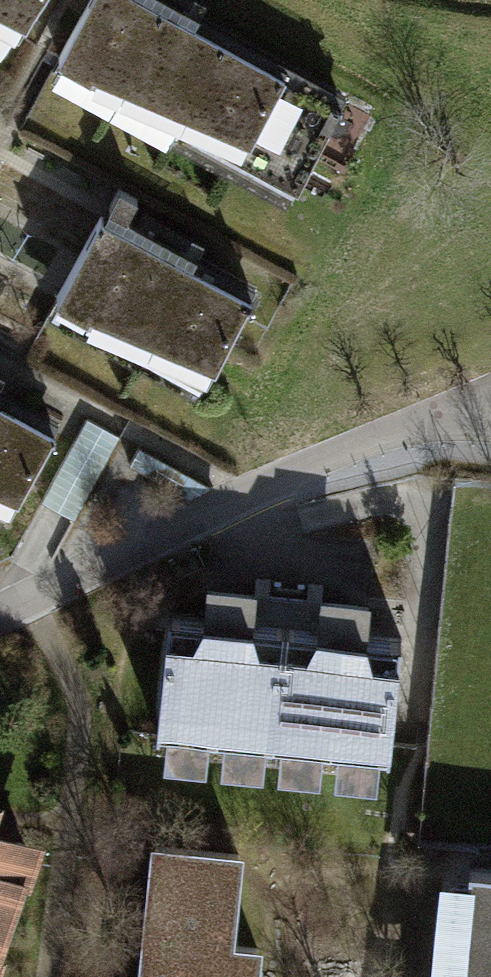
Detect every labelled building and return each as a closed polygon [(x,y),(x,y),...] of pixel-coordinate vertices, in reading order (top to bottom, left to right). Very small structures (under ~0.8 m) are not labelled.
[(31,36),(54,0),(0,0),(0,17),(31,36)] [(148,0),(94,0),(62,58),(301,188),(345,107),(148,0)] [(255,301),(103,217),(57,300),(209,384),(255,301)] [(0,401),(0,505),(14,513),(58,432),(0,401)] [(122,439),(89,420),(43,504),(46,505),(59,512),(75,521),(77,522),(122,439)] [(215,489),(143,450),(133,468),(192,500),(215,489)] [(159,618),(146,732),(267,746),(280,632),(159,618)] [(280,632),(267,746),(385,759),(398,645),(280,632)] [(29,850),(0,840),(0,936),(29,850)] [(144,848),(137,976),(226,976),(232,853),(144,848)] [(438,876),(427,976),(490,976),(490,881),(438,876)]
